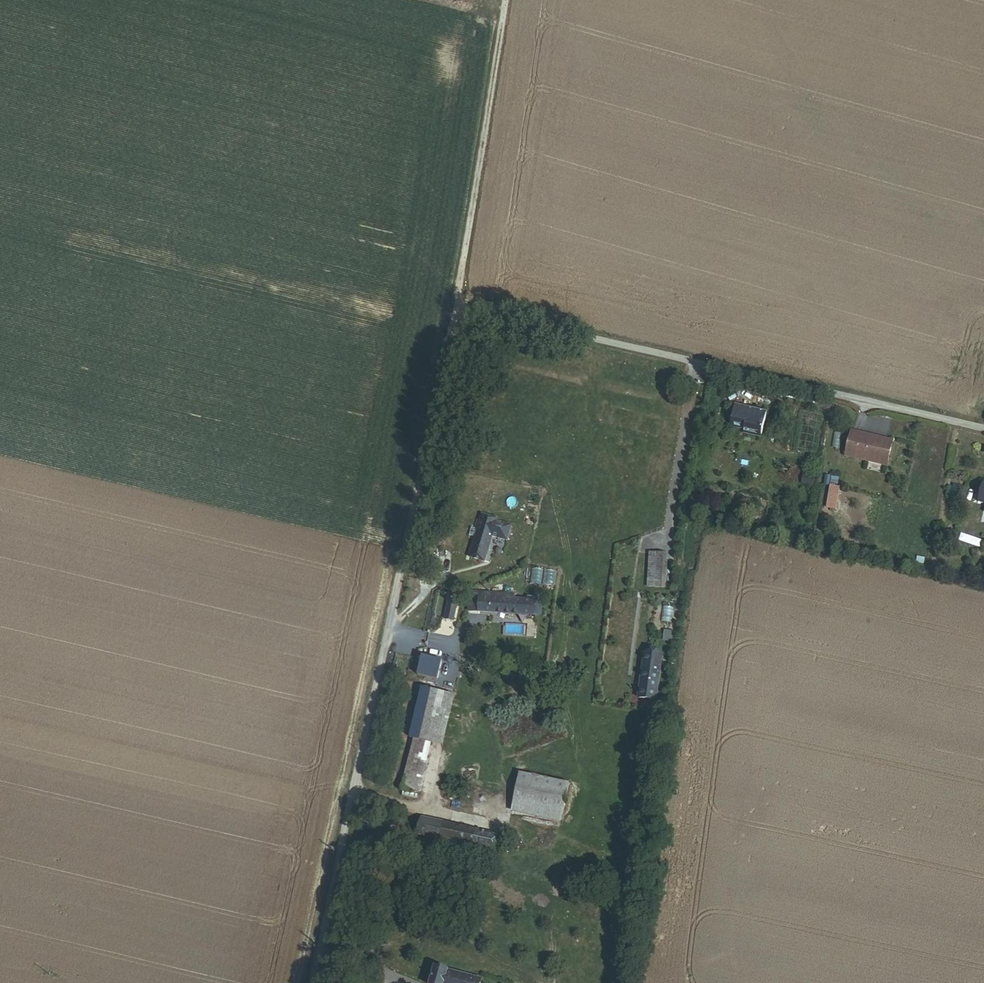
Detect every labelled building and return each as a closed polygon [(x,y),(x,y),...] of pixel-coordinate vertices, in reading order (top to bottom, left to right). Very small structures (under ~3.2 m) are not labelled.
[(767,412),(735,404),(729,426),(743,429),(742,433),(761,437),(767,412)] [(893,440),(852,431),(845,456),(887,466),(893,440)] [(840,487),(830,485),(826,508),(836,509),(840,487)] [(471,558),(485,562),(497,520),(483,515),(479,530),(477,537),(471,558)] [(470,536),(477,537),(479,530),(472,528),(470,536)] [(649,587),(663,588),(664,553),(650,553),(649,587)] [(440,563),(432,561),(429,576),(437,577),(440,563)] [(515,595),(480,593),(479,611),(535,614),(536,601),(514,600),(515,595)] [(445,620),(452,622),(458,599),(450,598),(445,620)] [(640,700),(657,702),(663,656),(646,654),(640,700)] [(421,677),(439,680),(442,664),(424,661),(421,677)] [(414,740),(431,744),(443,693),(422,689),(410,739),(414,740)] [(431,744),(444,747),(455,696),(443,693),(431,744)] [(403,791),(420,794),(431,744),(414,740),(403,791)] [(516,796),(565,807),(570,784),(521,773),(516,796)] [(512,812),(562,823),(565,807),(516,796),(512,812)] [(418,835),(496,852),(500,836),(422,818),(418,835)] [(496,852),(503,854),(506,837),(500,836),(496,852)] [(431,982),(482,982),(483,980),(435,968),(431,982)]
